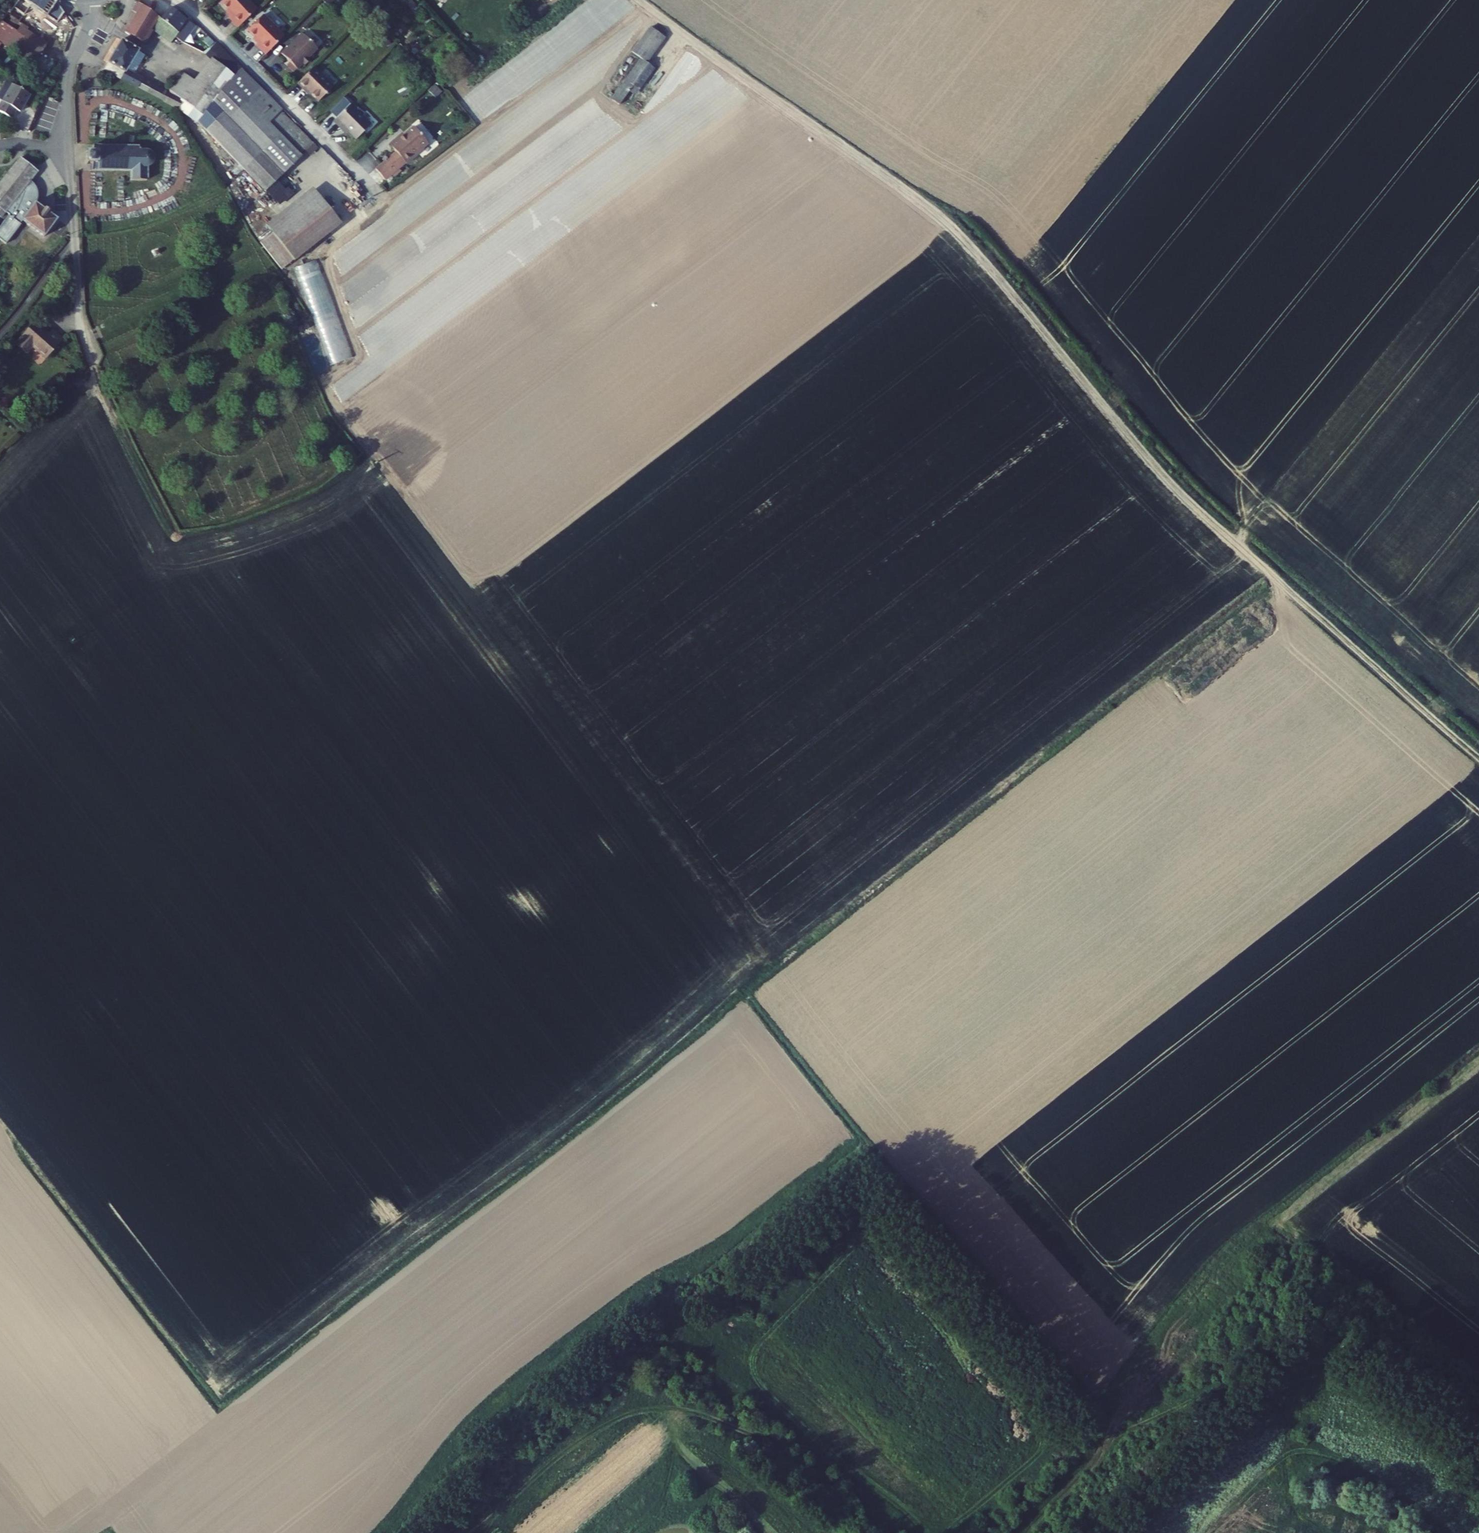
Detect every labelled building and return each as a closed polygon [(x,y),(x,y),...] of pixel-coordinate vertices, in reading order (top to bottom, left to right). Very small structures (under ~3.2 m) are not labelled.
[(48,0),(20,0),(3,19),(16,29),(31,12),(55,30),(67,16),(48,0)] [(243,0),(232,0),(223,10),(235,21),(232,25),(241,34),(259,17),(243,0)] [(177,34),(162,22),(160,25),(157,23),(159,20),(139,4),(132,14),(139,18),(127,37),(140,45),(148,32),(167,47),(177,34)] [(179,35),(189,22),(172,9),(162,22),(177,34),(179,35)] [(13,32),(16,29),(3,19),(0,23),(0,47),(3,43),(13,52),(11,55),(31,71),(46,53),(31,41),(28,44),(13,32)] [(286,42),(264,21),(250,37),(262,48),(259,51),(269,61),(286,42)] [(665,38),(650,28),(631,52),(640,58),(646,63),(665,38)] [(311,63),(320,54),(304,38),(285,59),(300,75),(305,70),(311,63)] [(224,134),(266,90),(227,52),(218,43),(207,55),(210,57),(193,81),(178,71),(163,92),(187,104),(209,120),(224,134)] [(146,81),(129,74),(140,55),(122,44),(105,76),(123,84),(124,83),(172,107),(172,108),(181,112),(187,104),(163,92),(146,84),(146,81)] [(654,69),(646,63),(640,58),(612,100),(619,105),(633,86),(639,90),(654,69)] [(308,72),(314,66),(311,63),(305,70),(308,72)] [(321,106),(337,90),(318,71),(300,89),(307,95),(308,94),(321,106)] [(24,112),(31,93),(11,86),(0,114),(17,122),(21,111),(24,112)] [(267,175),(310,130),(292,114),(266,90),(224,134),(267,175)] [(375,129),(354,108),(336,126),(343,133),(346,130),(352,136),(360,144),(375,129)] [(40,121),(50,126),(55,115),(45,110),(40,121)] [(414,123),(403,132),(398,137),(396,134),(388,142),(395,149),(375,168),(386,179),(430,140),(414,123)] [(352,136),(346,130),(343,133),(349,139),(352,136)] [(149,170),(154,167),(156,162),(155,157),(150,153),(145,153),(140,153),(140,147),(93,147),(93,155),(87,155),(87,165),(89,165),(89,172),(132,173),(132,182),(149,183),(149,170)] [(38,173),(21,159),(0,185),(0,218),(1,219),(6,214),(21,195),(30,182),(38,173)] [(35,186),(30,182),(21,195),(36,207),(38,198),(37,191),(35,186)] [(254,236),(282,273),(342,227),(314,190),(254,236)] [(59,224),(36,207),(21,195),(6,214),(9,217),(0,229),(0,242),(6,247),(9,242),(22,224),(45,241),(59,224)] [(330,366),(351,358),(317,261),(296,268),(302,287),(304,286),(309,299),(307,299),(330,366)] [(66,343),(47,330),(44,334),(25,320),(8,344),(33,361),(38,354),(51,364),(66,343)] [(313,330),(301,334),(310,358),(321,354),(313,330)]
